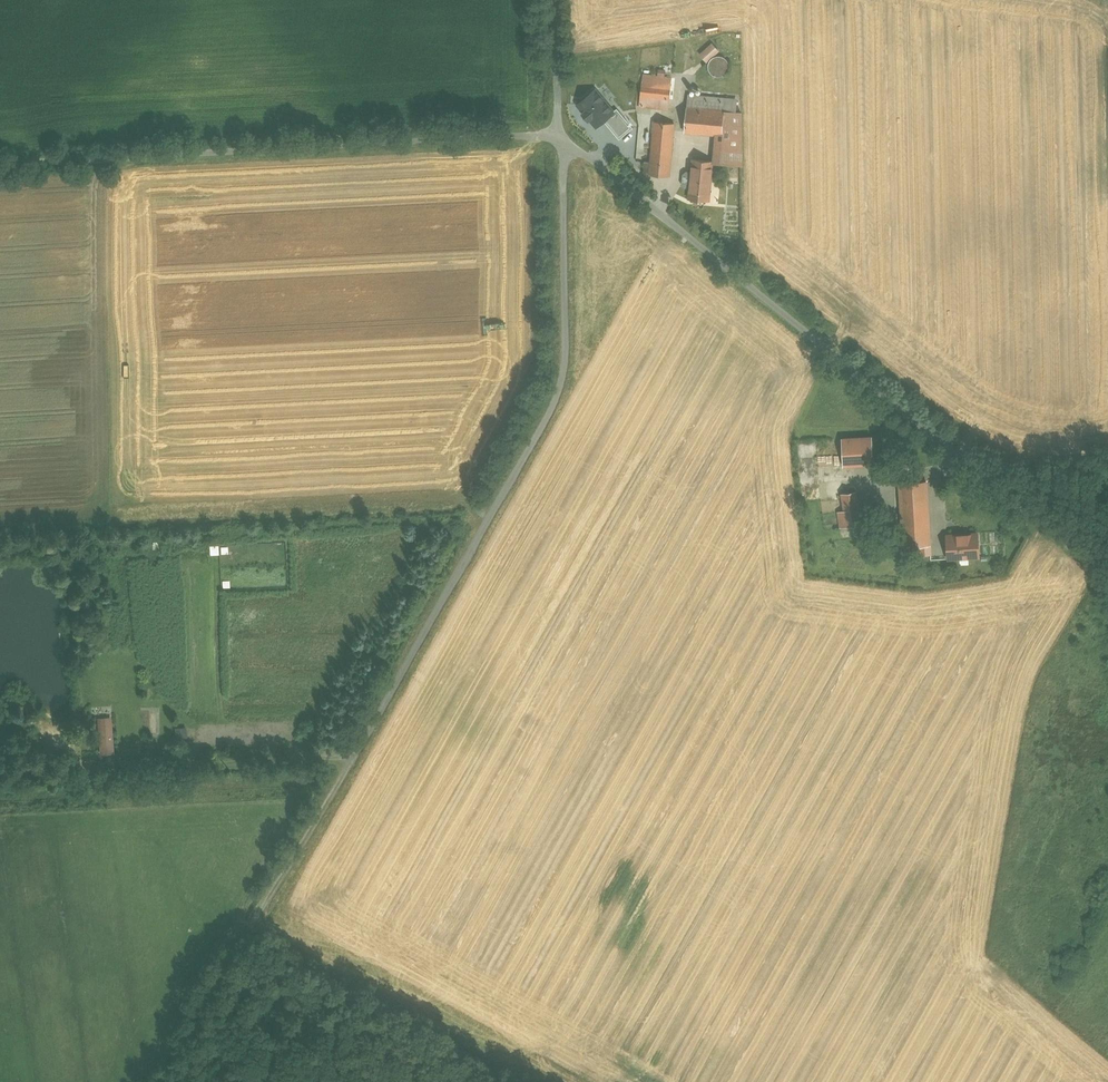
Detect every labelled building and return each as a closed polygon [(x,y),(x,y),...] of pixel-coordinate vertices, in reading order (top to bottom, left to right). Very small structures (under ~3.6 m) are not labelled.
[(699,54),(707,62),(720,50),(712,42),(699,54)] [(728,70),(729,66),(728,62),(726,58),(722,56),(718,55),(714,56),(711,58),(709,62),(708,66),(709,70),(711,73),(715,76),(719,76),(723,75),(726,73),(728,70)] [(672,77),(643,74),(639,106),(668,109),(672,77)] [(576,104),(596,128),(615,112),(594,88),(576,104)] [(726,98),(688,94),(684,131),(716,134),(722,135),(724,111),(726,98)] [(742,112),(724,111),(722,135),(716,134),(713,161),(713,162),(743,164),(742,112)] [(674,123),(655,121),(651,162),(645,162),(644,172),(650,173),(650,174),(669,176),(674,123)] [(713,161),(693,159),(689,198),(709,200),(713,162),(713,161)] [(872,437),(842,439),(844,465),(874,464),(872,437)] [(1003,462),(982,445),(976,452),(997,469),(1003,462)] [(926,481),(900,482),(904,546),(930,545),(926,481)] [(856,491),(842,493),(845,510),(838,511),(841,527),(861,524),(856,491)] [(977,533),(947,535),(949,558),(979,556),(977,533)] [(212,555),(221,554),(220,545),(211,546),(212,555)] [(111,735),(101,736),(102,751),(112,751),(111,735)]
